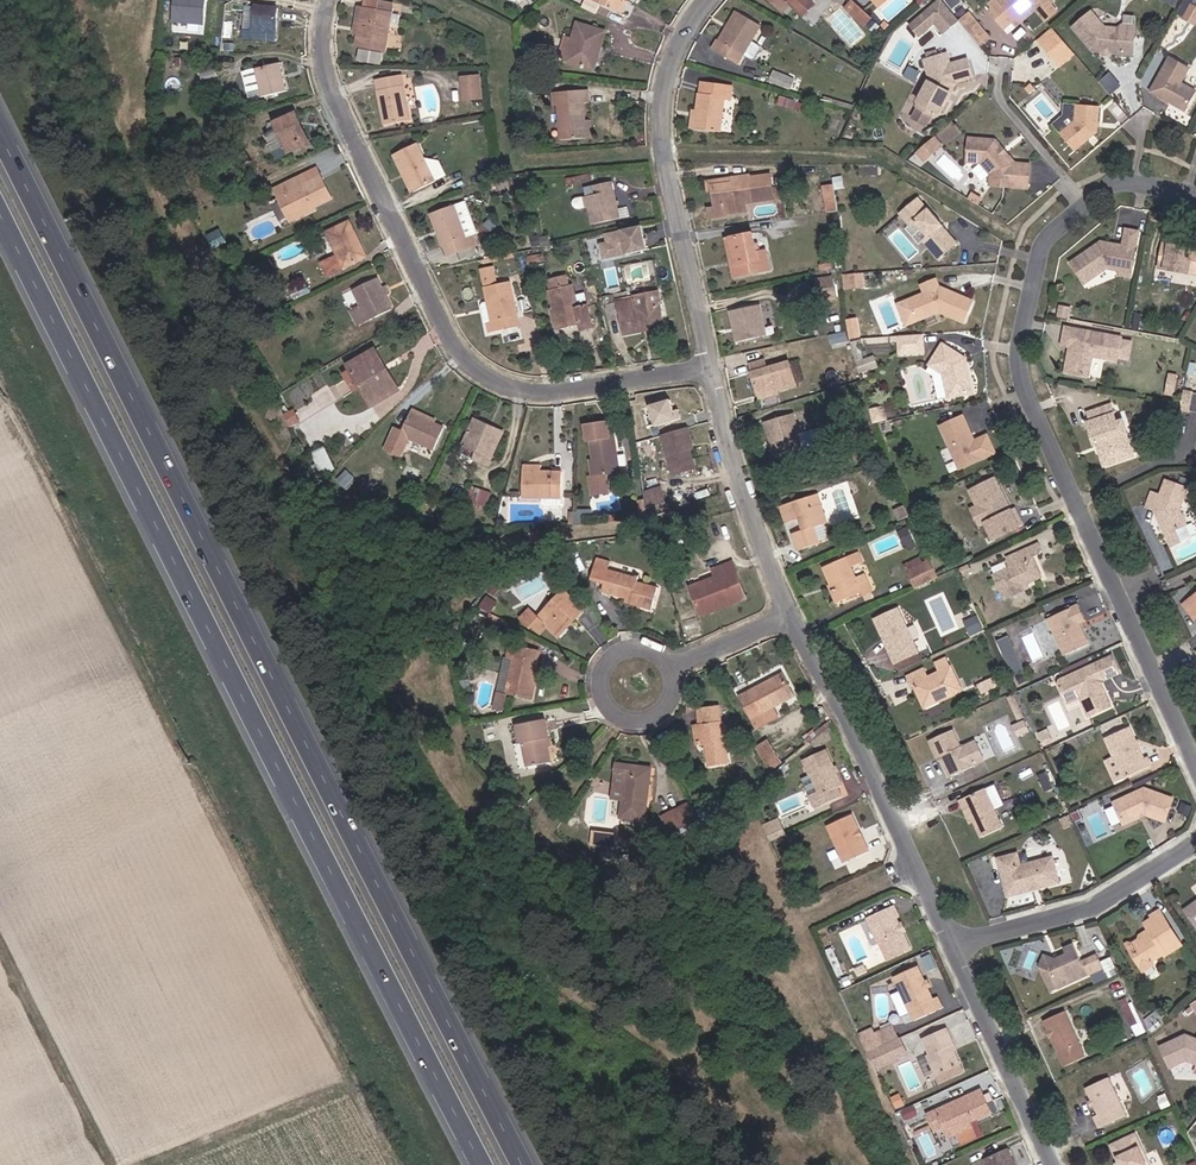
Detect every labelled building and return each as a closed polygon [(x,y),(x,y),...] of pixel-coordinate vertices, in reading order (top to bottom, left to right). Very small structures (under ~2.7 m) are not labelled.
[(210,0),(177,0),(176,21),(209,23),(210,0)] [(597,6),(587,2),(581,14),(616,31),(627,8),(623,7),(627,0),(600,0),(597,6)] [(776,30),(800,4),(797,0),(771,0),(768,3),(764,1),(756,10),(776,30)] [(865,15),(874,8),(867,0),(852,0),(865,15)] [(902,0),(889,0),(879,8),(889,19),(906,5),(902,0)] [(945,34),(962,21),(948,0),(941,0),(910,22),(920,36),(938,24),(945,34)] [(955,8),(965,1),(964,0),(949,0),(955,8)] [(983,24),(997,40),(1005,34),(1010,29),(1013,33),(1028,21),(1038,33),(1047,24),(1041,17),(1044,14),(1032,0),(1027,0),(1026,0),(1002,0),(992,9),(995,13),(986,21),(983,24)] [(1193,1),(1184,17),(1195,24),(1195,2),(1193,1)] [(359,15),(357,23),(372,27),(374,18),(364,16),(366,7),(355,5),(353,13),(359,15)] [(992,9),(982,17),(986,21),(995,13),(992,9)] [(849,25),(841,17),(836,22),(845,30),(849,25)] [(386,21),(374,18),(372,27),(357,23),(351,46),(347,60),(375,68),(386,21)] [(1184,18),(1177,31),(1187,36),(1194,23),(1184,18)] [(346,45),(351,46),(357,23),(352,23),(346,45)] [(1103,64),(1125,65),(1127,42),(1116,41),(1096,40),(1083,24),(1066,40),(1085,62),(1097,63),(1103,64)] [(237,49),(235,61),(266,64),(270,28),(248,25),(246,50),(237,49)] [(952,37),(959,44),(967,36),(961,29),(952,37)] [(1005,34),(1008,38),(1013,33),(1010,29),(1005,34)] [(704,64),(730,80),(752,42),(731,30),(713,58),(710,55),(704,64)] [(959,44),(973,60),(982,52),(967,36),(959,44)] [(562,80),(583,88),(590,68),(594,69),(601,49),(575,40),(562,80)] [(1049,47),(1035,59),(1049,75),(1053,71),(1058,76),(1067,68),(1049,47)] [(943,78),(939,67),(917,74),(923,94),(909,120),(927,129),(932,127),(939,115),(938,111),(941,105),(945,104),(948,97),(965,91),(960,72),(943,78)] [(589,89),(594,69),(590,68),(583,88),(589,89)] [(1155,108),(1157,105),(1163,109),(1164,114),(1180,123),(1191,103),(1176,95),(1185,80),(1166,69),(1146,103),(1155,108)] [(1049,75),(1053,80),(1058,76),(1053,71),(1049,75)] [(1101,79),(1110,94),(1123,86),(1114,72),(1101,79)] [(247,87),(253,116),(277,110),(271,80),(247,87)] [(456,96),(457,109),(463,108),(464,118),(476,117),(474,95),(456,96)] [(368,100),(370,108),(395,105),(394,97),(368,100)] [(400,141),(395,105),(370,108),(375,144),(400,141)] [(714,140),(712,151),(738,153),(742,120),(748,120),(750,109),(720,105),(714,140)] [(1157,105),(1155,108),(1164,114),(1163,109),(1157,105)] [(554,157),(580,156),(579,136),(578,122),(583,121),(582,108),(546,110),(547,123),(551,123),(554,157)] [(1069,134),(1054,147),(1068,164),(1090,145),(1092,120),(1070,118),(1069,134)] [(267,140),(281,171),(300,162),(290,141),(293,140),(289,130),(267,140)] [(300,162),(281,171),(283,176),(306,166),(293,140),(290,141),(300,162)] [(928,151),(910,166),(917,175),(936,160),(928,151)] [(963,152),(961,175),(975,176),(984,188),(983,198),(1021,201),(1022,178),(1007,176),(999,166),(996,167),(993,163),(994,160),(989,153),(963,152)] [(388,175),(405,212),(425,202),(410,165),(388,175)] [(835,183),(824,184),(828,210),(839,208),(835,183)] [(743,195),(723,197),(724,205),(701,207),(701,211),(707,211),(707,225),(700,226),(701,237),(720,234),(719,225),(766,219),(764,197),(745,199),(743,195)] [(700,199),(701,207),(724,205),(723,197),(700,199)] [(270,209),(274,218),(278,216),(288,238),(305,230),(325,221),(313,198),(291,209),(287,201),(270,209)] [(578,206),(585,242),(611,237),(604,202),(578,206)] [(919,223),(910,213),(893,228),(903,239),(907,235),(921,250),(917,254),(932,271),(949,257),(941,248),(938,251),(931,243),(936,239),(921,222),(919,223)] [(305,230),(288,238),(278,216),(274,218),(272,219),(285,246),(308,235),(305,230)] [(424,235),(436,267),(438,267),(442,276),(468,266),(468,265),(464,255),(457,257),(447,227),(424,235)] [(312,285),(318,299),(334,291),(333,288),(357,277),(340,242),(317,253),(328,277),(312,285)] [(1116,284),(1117,278),(1127,280),(1134,245),(1122,243),(1116,259),(1116,262),(1110,261),(1107,257),(1097,255),(1066,275),(1080,296),(1102,281),(1116,284)] [(746,253),(724,257),(728,281),(723,282),(726,295),(762,288),(759,270),(749,271),(746,253)] [(718,257),(723,282),(728,281),(724,257),(718,257)] [(1153,282),(1195,290),(1195,264),(1158,257),(1153,282)] [(468,266),(442,276),(444,284),(471,274),(468,266)] [(844,288),(866,287),(865,271),(843,272),(844,288)] [(1116,284),(1115,288),(1126,290),(1127,280),(1117,278),(1116,284)] [(933,303),(934,303),(930,295),(914,301),(917,309),(903,314),(911,336),(934,327),(959,337),(968,316),(942,306),(938,307),(935,306),(933,303)] [(383,329),(376,314),(373,309),(368,298),(343,311),(358,342),(383,329)] [(503,303),(478,309),(482,326),(475,327),(479,346),(482,346),(484,356),(513,349),(503,303)] [(573,345),(576,353),(585,350),(581,328),(570,331),(564,305),(540,310),(550,350),(573,345)] [(279,313),(282,320),(297,313),(295,306),(279,313)] [(617,354),(635,349),(634,346),(658,341),(650,309),(625,316),(625,317),(607,321),(609,331),(611,331),(617,354)] [(1053,331),(1064,333),(1066,323),(1054,321),(1053,331)] [(723,329),(728,360),(756,354),(751,323),(723,329)] [(634,346),(635,349),(658,344),(658,341),(634,346)] [(1057,359),(1065,361),(1068,361),(1068,365),(1064,368),(1061,386),(1083,390),(1087,369),(1111,374),(1115,351),(1060,341),(1057,359)] [(917,349),(893,350),(894,368),(918,366),(917,349)] [(937,359),(924,379),(937,388),(943,412),(967,407),(963,389),(960,389),(959,383),(961,382),(959,372),(937,359)] [(342,388),(365,426),(390,412),(367,373),(342,388)] [(748,391),(753,416),(768,413),(790,407),(784,384),(767,388),(765,379),(747,383),(748,391)] [(1163,399),(1172,400),(1174,390),(1165,389),(1163,399)] [(655,404),(662,427),(684,419),(677,397),(655,404)] [(1161,408),(1170,410),(1172,400),(1163,399),(1161,408)] [(1189,407),(1180,405),(1176,424),(1186,426),(1189,407)] [(1103,418),(1081,426),(1084,436),(1080,437),(1089,458),(1093,456),(1096,463),(1093,464),(1099,479),(1127,468),(1119,446),(1114,447),(1103,418)] [(965,450),(967,449),(959,431),(936,441),(955,485),(991,468),(983,450),(970,456),(968,457),(965,450)] [(393,454),(427,468),(436,447),(402,432),(393,454)] [(758,444),(767,477),(794,469),(785,436),(758,444)] [(487,452),(467,444),(455,474),(485,487),(499,454),(488,449),(487,452)] [(585,462),(589,480),(592,498),(615,494),(609,457),(604,457),(602,444),(580,449),(582,461),(585,462)] [(324,474),(339,467),(329,446),(315,452),(324,474)] [(686,471),(692,470),(686,450),(679,451),(686,471)] [(697,491),(692,470),(686,471),(679,451),(658,457),(668,498),(697,491)] [(472,483),(465,497),(485,507),(492,493),(472,483)] [(1004,519),(991,492),(966,505),(975,522),(977,521),(984,536),(983,539),(991,555),(1019,541),(1010,524),(1007,525),(1005,526),(1003,522),(1004,519)] [(517,494),(517,517),(537,518),(536,524),(539,527),(554,527),(556,524),(557,495),(517,494)] [(1148,523),(1159,546),(1163,544),(1165,549),(1176,544),(1174,539),(1180,536),(1174,522),(1181,501),(1160,494),(1154,509),(1145,506),(1141,520),(1148,523)] [(785,554),(791,572),(811,566),(811,564),(818,562),(819,558),(816,545),(819,544),(809,515),(774,526),(780,544),(793,540),(796,551),(785,554)] [(1176,544),(1165,549),(1169,557),(1180,552),(1176,544)] [(901,549),(893,553),(899,566),(907,563),(901,549)] [(1008,576),(989,584),(992,591),(991,591),(1000,613),(1022,604),(1020,600),(1026,597),(1035,594),(1027,574),(1031,572),(1040,569),(1040,566),(1038,560),(1006,573),(1008,576)] [(523,599),(547,581),(539,570),(515,587),(523,599)] [(1031,572),(1027,574),(1035,594),(1040,591),(1031,572)] [(855,617),(863,613),(856,596),(848,600),(843,588),(851,585),(847,575),(817,587),(833,623),(854,614),(855,617)] [(686,604),(696,631),(717,622),(719,625),(742,616),(727,579),(709,586),(711,594),(686,604)] [(910,607),(931,597),(924,580),(903,591),(910,607)] [(604,594),(597,614),(647,629),(653,609),(604,594)] [(1189,612),(1183,616),(1191,630),(1195,627),(1195,624),(1189,612)] [(579,632),(560,614),(534,640),(526,632),(517,641),(525,649),(527,647),(536,656),(543,649),(550,656),(564,642),(566,645),(579,632)] [(967,624),(972,633),(983,627),(978,617),(967,624)] [(1086,658),(1078,639),(1075,633),(1080,631),(1076,621),(1047,635),(1062,669),(1086,658)] [(891,671),(894,678),(913,668),(894,627),(872,637),(888,672),(891,671)] [(1000,640),(1015,671),(1026,666),(1011,635),(1000,640)] [(1072,709),(1077,712),(1079,717),(1085,730),(1106,721),(1098,701),(1095,700),(1094,699),(1094,695),(1096,694),(1099,694),(1115,687),(1108,672),(1058,695),(1056,700),(1062,713),(1072,709)] [(498,712),(520,720),(531,682),(509,676),(498,712)] [(934,713),(936,717),(953,709),(943,688),(942,687),(938,678),(929,682),(933,692),(925,695),(921,685),(901,694),(906,705),(909,703),(917,722),(934,713)] [(735,719),(747,741),(790,717),(779,696),(735,719)] [(1064,718),(1077,712),(1072,709),(1062,713),(1064,718)] [(698,747),(695,747),(699,766),(703,788),(723,785),(718,744),(715,745),(713,733),(696,735),(698,747)] [(509,745),(517,792),(543,787),(540,769),(544,768),(539,739),(509,745)] [(771,770),(784,762),(772,742),(759,749),(771,770)] [(1128,742),(1106,753),(1113,770),(1123,791),(1149,780),(1144,770),(1141,771),(1128,742)] [(949,793),(972,782),(963,762),(959,764),(951,747),(929,758),(937,775),(940,774),(949,793)] [(761,761),(751,767),(756,777),(766,771),(761,761)] [(1115,795),(1123,791),(1113,770),(1105,774),(1115,795)] [(766,771),(756,777),(757,778),(762,787),(772,781),(766,771)] [(818,771),(797,781),(810,810),(803,815),(809,827),(833,816),(830,808),(834,806),(818,771)] [(641,844),(643,823),(638,822),(641,790),(611,787),(610,796),(619,797),(615,841),(641,844)] [(638,822),(643,823),(646,791),(641,790),(638,822)] [(958,816),(961,821),(968,824),(973,835),(980,852),(1001,843),(983,804),(958,816)] [(1112,817),(1122,838),(1144,828),(1162,834),(1170,813),(1142,804),(1112,817)] [(772,839),(788,835),(784,818),(768,821),(772,839)] [(968,824),(961,821),(968,837),(973,835),(968,824)] [(689,830),(695,841),(707,832),(702,822),(689,829),(689,830)] [(682,843),(689,839),(682,824),(674,828),(682,843)] [(665,834),(672,848),(682,843),(674,828),(665,834)] [(665,852),(672,848),(665,834),(658,837),(665,852)] [(823,846),(839,881),(860,872),(845,836),(823,846)] [(689,839),(682,843),(672,848),(665,852),(667,857),(692,844),(689,839)] [(1036,900),(1037,903),(1055,898),(1048,873),(1017,881),(1014,870),(995,875),(1006,912),(1029,906),(1028,902),(1036,900)] [(1184,926),(1195,942),(1195,916),(1184,926)] [(1142,955),(1140,954),(1127,963),(1138,982),(1150,976),(1162,969),(1168,968),(1179,960),(1158,926),(1150,931),(1152,935),(1144,940),(1147,946),(1149,951),(1142,955)] [(862,938),(872,961),(881,978),(903,967),(894,951),(891,948),(887,938),(889,934),(886,927),(862,938)] [(1149,951),(1147,946),(1138,950),(1140,954),(1142,955),(1149,951)] [(1040,975),(1037,987),(1047,990),(1050,998),(1054,1007),(1099,987),(1095,976),(1079,983),(1070,964),(1061,968),(1063,974),(1050,979),(1040,975)] [(1150,976),(1138,982),(1141,987),(1152,981),(1150,976)] [(913,1024),(917,1032),(918,1035),(937,1027),(932,1016),(927,1018),(922,1008),(918,1001),(912,987),(890,997),(897,1014),(904,1028),(913,1024)] [(1043,1001),(1050,998),(1047,990),(1037,987),(1043,1001)] [(1042,1040),(1046,1049),(1049,1049),(1050,1052),(1049,1055),(1056,1072),(1076,1063),(1061,1031),(1042,1040)] [(1165,1083),(1182,1076),(1195,1082),(1195,1047),(1192,1055),(1182,1051),(1156,1063),(1165,1083)] [(943,1049),(920,1059),(925,1073),(924,1074),(935,1101),(958,1091),(947,1064),(949,1064),(943,1049)] [(894,1056),(886,1060),(894,1076),(902,1072),(894,1056)] [(886,1060),(863,1071),(870,1087),(894,1076),(886,1060)] [(1082,1105),(1088,1117),(1090,1122),(1095,1132),(1091,1135),(1096,1144),(1121,1132),(1103,1095),(1082,1105)] [(943,1154),(955,1148),(953,1143),(963,1139),(984,1130),(975,1109),(931,1128),(938,1144),(943,1154)] [(953,1143),(955,1148),(965,1145),(963,1139),(953,1143)] [(1131,1150),(1108,1162),(1109,1164),(1138,1164),(1131,1150)]
